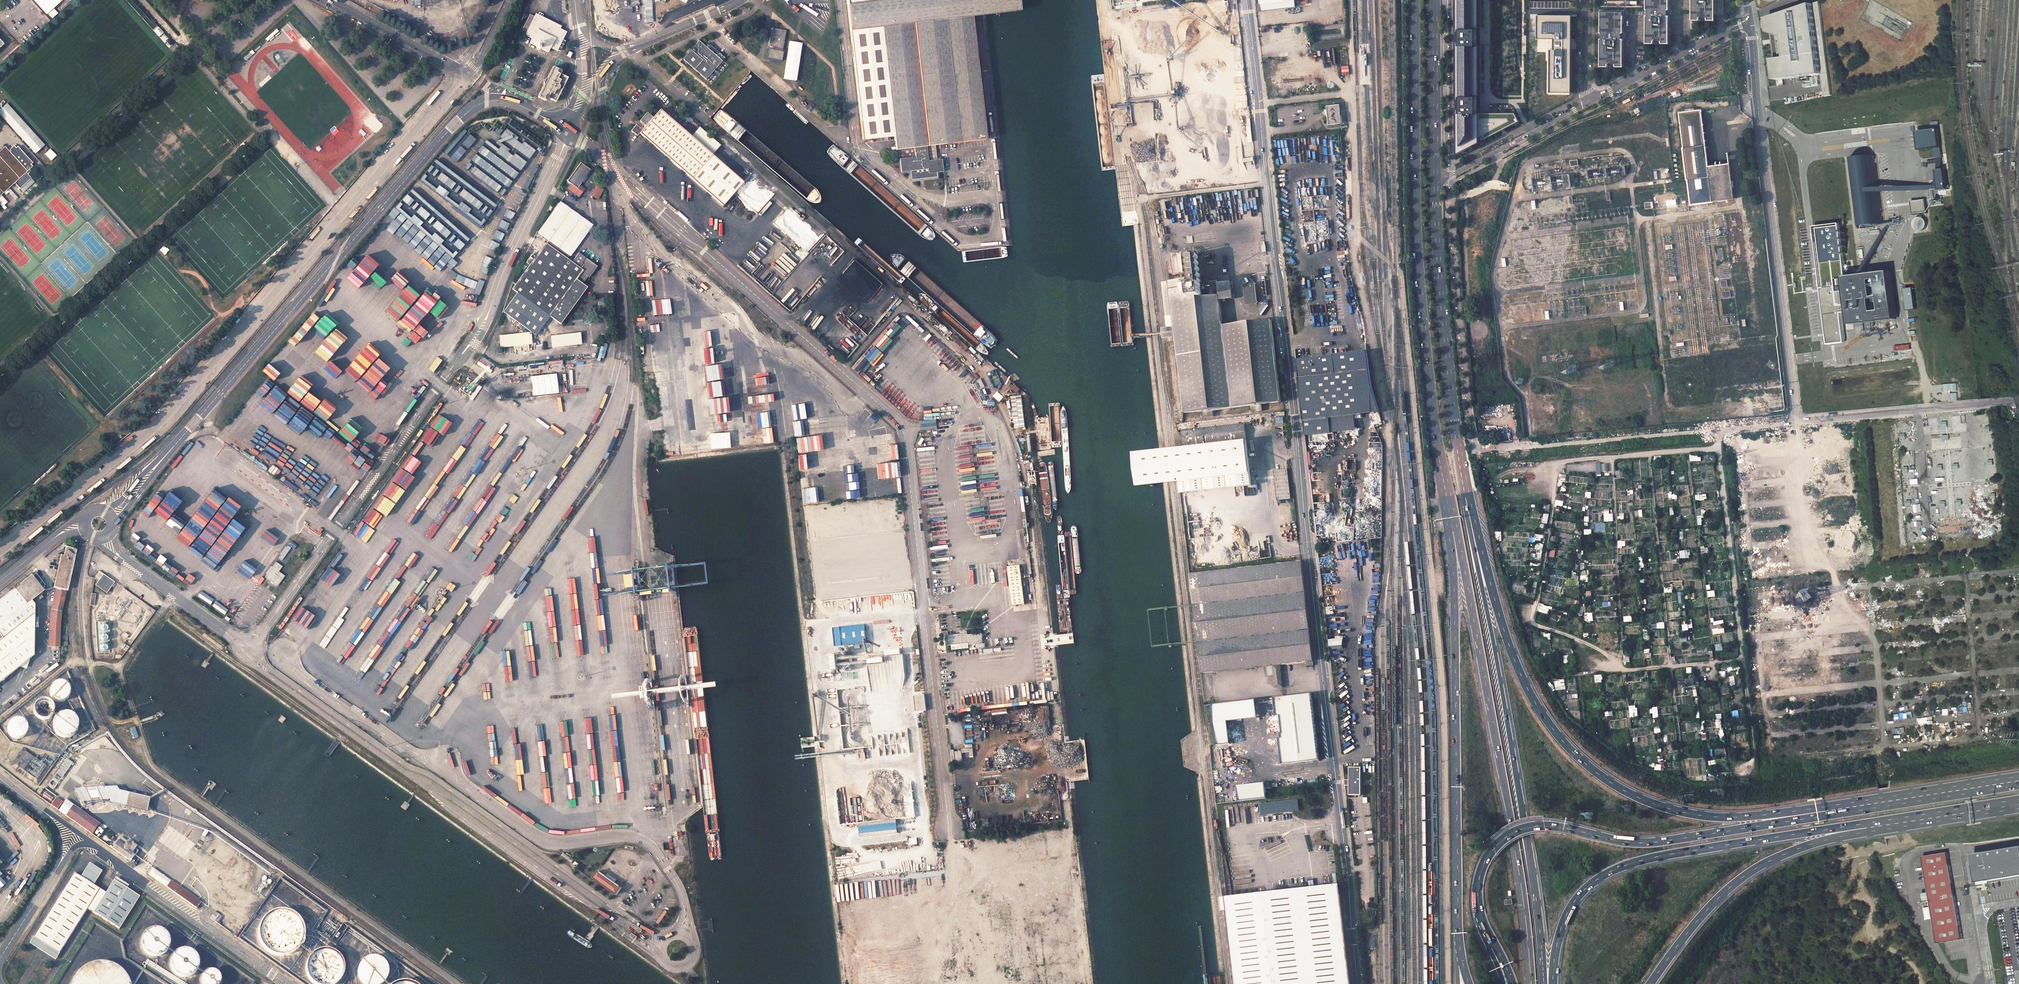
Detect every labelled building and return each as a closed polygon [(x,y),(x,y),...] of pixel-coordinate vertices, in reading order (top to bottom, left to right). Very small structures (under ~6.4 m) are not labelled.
[(862,140),(894,136),(896,150),(896,156),(900,157),(901,169),(928,167),(928,171),(941,171),(939,159),(936,158),(934,146),(986,140),(971,17),(1018,11),(1017,0),(846,0),(862,140)] [(1262,11),(1296,7),(1296,0),(1260,0),(1262,11)] [(1480,0),(1455,0),(1457,155),(1519,122),(1515,115),(1490,115),(1487,115),(1481,115),(1480,0)] [(1646,9),(1648,9),(1648,15),(1646,15),(1646,43),(1654,43),(1654,40),(1661,40),(1661,43),(1669,43),(1669,28),(1669,15),(1668,15),(1668,9),(1669,10),(1669,0),(1646,0),(1646,9)] [(1692,20),(1700,20),(1700,17),(1707,17),(1707,20),(1715,20),(1715,0),(1692,0),(1692,20)] [(1820,1),(1769,18),(1771,31),(1786,36),(1788,56),(1774,58),(1777,78),(1822,73),(1824,96),(1832,95),(1820,1)] [(1624,11),(1601,11),(1601,32),(1602,32),(1602,38),(1601,38),(1601,66),(1608,66),(1609,63),(1616,63),(1616,66),(1624,66),(1624,50),(1624,38),(1622,38),(1622,32),(1624,32),(1624,11)] [(534,16),(530,14),(520,33),(532,39),(530,43),(548,52),(550,48),(557,51),(566,32),(559,29),(560,26),(536,14),(534,16)] [(1573,93),(1573,16),(1537,15),(1537,40),(1537,44),(1549,44),(1549,94),(1573,93)] [(781,60),(786,30),(771,27),(766,58),(781,60)] [(697,42),(679,63),(681,65),(686,64),(705,80),(723,60),(720,58),(720,55),(718,53),(715,56),(697,42)] [(560,70),(553,66),(547,78),(545,80),(544,81),(544,83),(544,85),(538,96),(545,100),(546,100),(547,99),(548,98),(556,101),(567,78),(560,74),(561,72),(561,71),(560,70)] [(6,102),(0,108),(0,115),(34,153),(44,145),(6,102)] [(1339,104),(1327,105),(1329,125),(1341,123),(1339,104)] [(637,125),(633,129),(639,135),(641,133),(723,207),(744,183),(661,109),(655,117),(649,112),(641,120),(637,121),(637,125)] [(1729,162),(1708,165),(1701,109),(1679,112),(1687,179),(1690,204),(1734,198),(1729,162)] [(1935,150),(1936,157),(1937,157),(1937,161),(1938,164),(1942,163),(1942,160),(1942,159),(1941,157),(1942,157),(1938,121),(1916,123),(1919,152),(1935,150)] [(465,130),(443,150),(455,162),(475,140),(465,130)] [(486,140),(466,169),(502,195),(525,162),(486,140)] [(0,151),(0,194),(14,181),(20,187),(24,192),(35,182),(28,174),(31,171),(30,169),(33,166),(32,164),(33,163),(18,146),(16,148),(14,145),(9,149),(11,151),(10,152),(5,146),(0,151)] [(1856,226),(1856,231),(1873,229),(1873,225),(1880,224),(1880,225),(1881,225),(1881,223),(1879,223),(1879,221),(1881,221),(1881,220),(1883,220),(1884,221),(1884,224),(1885,223),(1877,157),(1876,157),(1876,159),(1875,159),(1874,159),(1852,162),(1851,162),(1850,162),(1850,161),(1849,161),(1857,226),(1856,226)] [(494,205),(434,159),(419,179),(478,225),(494,205)] [(591,170),(581,163),(571,177),(575,181),(578,177),(583,180),(583,181),(591,170)] [(1937,170),(1940,193),(1949,192),(1946,169),(1937,170)] [(1533,191),(1570,187),(1569,173),(1532,178),(1533,191)] [(580,185),(583,181),(583,180),(578,177),(575,181),(571,177),(568,181),(572,184),(568,189),(579,197),(585,188),(580,185)] [(603,190),(597,186),(595,191),(601,194),(603,190)] [(468,238),(409,189),(394,207),(452,257),(468,238)] [(1942,197),(1928,199),(1929,207),(1943,205),(1942,197)] [(1911,201),(1913,215),(1928,213),(1926,199),(1911,201)] [(591,225),(561,203),(538,233),(550,241),(547,245),(546,244),(512,289),(517,293),(503,311),(537,335),(550,317),(561,326),(588,288),(577,280),(583,271),(566,259),(591,225)] [(1916,228),(1918,230),(1920,231),(1923,231),(1926,230),(1927,228),(1928,226),(1928,223),(1927,220),(1925,218),(1923,217),(1920,217),(1918,218),(1916,220),(1914,223),(1914,226),(1916,228)] [(1830,337),(1831,342),(1846,340),(1843,313),(1851,312),(1853,322),(1858,321),(1898,316),(1892,272),(1848,277),(1841,224),(1816,227),(1825,293),(1824,293),(1829,337),(1830,337)] [(594,235),(578,255),(586,261),(601,242),(594,235)] [(1281,402),(1271,320),(1223,326),(1220,300),(1232,299),(1230,281),(1202,285),(1201,276),(1204,275),(1203,264),(1199,264),(1198,256),(1196,254),(1187,255),(1185,259),(1180,259),(1180,253),(1171,254),(1174,276),(1181,275),(1181,280),(1168,282),(1183,413),(1202,411),(1203,418),(1214,417),(1213,410),(1251,405),(1252,412),(1263,411),(1262,404),(1281,402)] [(1255,284),(1244,285),(1246,305),(1257,304),(1255,284)] [(644,316),(678,313),(676,298),(643,300),(644,316)] [(675,328),(675,336),(682,335),(681,320),(665,321),(666,329),(675,328)] [(531,331),(500,335),(501,347),(532,344),(531,331)] [(552,336),(548,336),(549,347),(553,347),(580,343),(579,333),(552,336)] [(704,364),(702,364),(704,380),(722,379),(721,363),(716,363),(715,347),(702,349),(704,364)] [(859,375),(878,353),(872,347),(852,369),(859,375)] [(1367,352),(1297,361),(1305,436),(1383,426),(1371,387),(1367,352)] [(288,369),(295,374),(293,377),(297,380),(303,372),(292,363),(288,369)] [(533,395),(558,392),(555,374),(530,377),(533,395)] [(711,414),(724,412),(722,396),(722,397),(720,381),(708,382),(711,414)] [(770,393),(757,394),(757,386),(745,387),(746,403),(758,402),(759,410),(762,410),(761,401),(771,401),(770,393)] [(1023,396),(1013,397),(1017,428),(1027,427),(1023,396)] [(809,403),(794,404),(795,419),(810,418),(809,403)] [(749,421),(760,420),(759,413),(749,413),(749,421)] [(868,419),(873,423),(876,419),(871,415),(868,419)] [(866,418),(852,419),(854,428),(867,427),(866,418)] [(1184,448),(1176,449),(1179,482),(1181,498),(1252,489),(1244,424),(1182,431),(1184,448)] [(428,445),(436,432),(428,427),(420,439),(428,445)] [(876,444),(888,442),(885,428),(873,430),(876,444)] [(804,437),(795,437),(795,453),(804,452),(804,437)] [(1138,486),(1179,482),(1176,449),(1135,454),(1138,486)] [(852,460),(846,460),(846,451),(843,451),(842,468),(852,468),(852,460)] [(1608,471),(1607,463),(1596,464),(1597,475),(1601,475),(1601,472),(1608,471)] [(799,486),(823,485),(822,469),(798,471),(799,486)] [(856,499),(855,484),(851,484),(850,469),(841,469),(842,484),(845,484),(846,500),(856,499)] [(1287,469),(1273,471),(1277,498),(1291,497),(1287,469)] [(1556,495),(1555,505),(1562,506),(1563,496),(1556,495)] [(225,506),(228,502),(224,497),(220,502),(225,506)] [(1703,509),(1696,510),(1697,518),(1705,517),(1703,509)] [(1609,513),(1609,510),(1604,510),(1604,522),(1613,521),(1613,513),(1609,513)] [(265,526),(261,533),(274,542),(278,535),(265,526)] [(75,549),(66,547),(64,555),(61,554),(57,570),(55,570),(54,577),(56,578),(54,586),(56,587),(52,608),(50,626),(49,646),(59,647),(60,628),(62,611),(75,549)] [(1689,550),(1680,551),(1680,558),(1685,558),(1685,555),(1690,554),(1689,550)] [(1302,559),(1190,570),(1193,602),(1198,640),(1201,671),(1266,663),(1272,663),(1273,674),(1274,685),(1284,684),(1281,661),(1314,657),(1302,559)] [(284,576),(278,571),(282,566),(274,561),(263,576),(276,586),(284,576)] [(245,582),(252,570),(238,562),(231,574),(245,582)] [(1025,604),(1021,565),(1009,566),(1013,605),(1025,604)] [(115,582),(99,571),(95,576),(99,579),(97,582),(109,590),(115,582)] [(36,573),(33,575),(32,574),(0,599),(0,634),(2,637),(0,639),(0,680),(34,654),(35,603),(31,599),(44,589),(45,584),(36,573)] [(1712,634),(1724,633),(1723,620),(1711,621),(1712,634)] [(961,634),(947,636),(948,645),(969,643),(969,645),(983,643),(982,633),(968,635),(967,632),(961,632),(961,634)] [(1328,638),(1329,649),(1343,649),(1342,637),(1328,638)] [(97,641),(97,652),(109,652),(109,641),(97,641)] [(964,668),(952,669),(953,678),(965,676),(964,668)] [(965,676),(953,678),(953,680),(955,680),(955,684),(954,684),(954,688),(966,686),(965,676)] [(62,680),(59,681),(56,682),(53,683),(51,686),(50,689),(50,692),(51,695),(52,698),(54,700),(57,701),(61,702),(63,702),(66,701),(69,699),(70,697),(72,694),(72,690),(71,687),(70,685),(67,683),(65,681),(62,680)] [(1555,680),(1555,690),(1565,689),(1564,680),(1555,680)] [(1320,758),(1312,691),(1275,696),(1277,714),(1280,714),(1282,732),(1281,732),(1282,736),(1279,736),(1282,763),(1320,758)] [(51,701),(49,699),(46,698),(43,698),(40,698),(37,700),(35,702),(34,704),(33,707),(33,710),(34,713),(36,715),(38,717),(41,718),(44,719),(47,718),(49,717),(52,715),(53,713),(54,709),(54,706),(53,704),(51,701)] [(1214,704),(1219,744),(1232,743),(1228,720),(1259,716),(1256,698),(1214,704)] [(71,713),(68,712),(64,712),(60,713),(57,715),(55,718),(54,720),(53,723),(53,726),(54,729),(55,731),(57,733),(59,735),(61,736),(64,737),(67,737),(70,736),(72,735),(75,733),(77,729),(78,726),(78,722),(77,718),(75,715),(71,713)] [(25,723),(22,721),(20,719),(17,719),(13,720),(11,721),(9,723),(7,726),(7,729),(7,732),(8,735),(9,737),(12,739),(14,740),(17,740),(20,740),(23,739),(25,737),(27,734),(28,731),(28,728),(27,725),(25,723)] [(1361,768),(1349,768),(1349,795),(1361,796),(1361,768)] [(1236,784),(1238,800),(1266,797),(1265,781),(1236,784)] [(145,811),(148,798),(116,791),(115,787),(102,788),(99,787),(98,785),(92,785),(87,787),(84,787),(78,789),(75,789),(73,790),(78,804),(84,803),(86,804),(90,802),(97,802),(145,811)] [(62,802),(56,798),(51,805),(57,809),(62,802)] [(1296,798),(1259,803),(1260,812),(1282,809),(1283,811),(1290,811),(1289,808),(1297,807),(1296,798)] [(99,824),(66,800),(59,810),(92,834),(99,824)] [(965,839),(954,840),(956,854),(967,853),(965,839)] [(124,845),(118,840),(112,849),(128,860),(132,855),(135,857),(138,853),(133,849),(134,848),(126,842),(124,845)] [(1974,883),(1975,883),(2018,875),(2018,846),(1969,855),(1974,883)] [(562,853),(560,856),(570,863),(572,860),(562,853)] [(1948,854),(1923,857),(1938,944),(1963,940),(1948,854)] [(92,884),(101,871),(88,863),(79,876),(92,884)] [(153,868),(148,874),(197,908),(202,902),(153,868)] [(599,871),(594,878),(617,894),(622,887),(599,871)] [(106,892),(74,873),(33,937),(59,953),(87,909),(119,929),(140,896),(114,880),(106,892)] [(1339,883),(1227,897),(1237,983),(1350,983),(1339,883)] [(1223,897),(1234,983),(1237,983),(1227,897),(1223,897)] [(290,910),(283,908),(276,908),(270,910),(264,914),(260,920),(258,927),(258,934),(260,940),(264,946),(270,950),(276,952),(284,952),(290,950),(296,946),(300,940),(302,933),(302,926),(300,920),(296,914),(290,910)] [(210,918),(218,923),(222,916),(215,911),(210,918)] [(636,924),(634,927),(642,933),(644,930),(636,924)] [(158,928),(153,928),(149,930),(145,932),(143,936),(142,940),(141,944),(143,948),(145,952),(148,954),(152,956),(156,956),(161,955),(165,953),(168,949),(169,945),(170,941),(168,936),(166,932),(162,930),(158,928)] [(176,952),(173,955),(171,959),(170,964),(171,968),(174,972),(177,975),(181,977),(186,977),(190,976),(194,974),(197,970),(199,965),(199,960),(197,956),(194,952),(190,950),(185,949),(180,950),(176,952)] [(324,950),(319,952),(315,955),(311,959),(310,965),(310,970),(311,975),(314,980),(319,983),(321,983),(333,983),(335,983),(339,980),(343,976),(344,971),(345,965),(343,960),(340,955),(335,952),(330,950),(324,950)] [(375,957),(370,956),(366,958),(362,961),(359,964),(357,969),(357,973),(358,978),(360,982),(362,983),(383,983),(386,981),(388,976),(388,971),(387,966),(384,961),(380,958),(375,957)] [(97,963),(88,965),(81,970),(76,977),(72,983),(130,983),(126,976),(120,970),(113,965),(105,963),(97,963)] [(209,970),(206,971),(204,973),(202,976),(201,979),(202,982),(203,983),(219,983),(220,981),(220,978),(219,975),(218,973),(215,971),(212,970),(209,970)]
